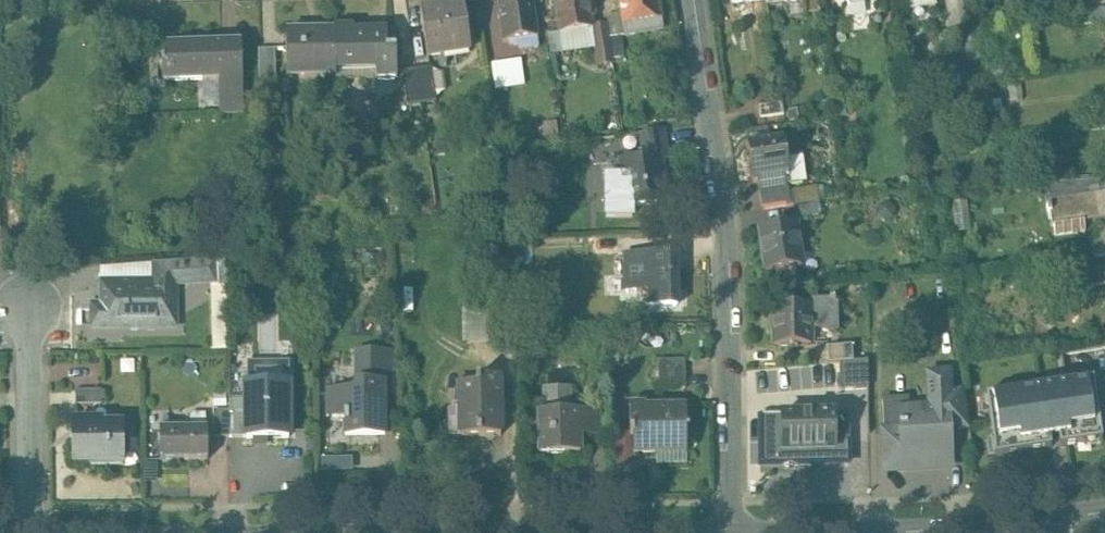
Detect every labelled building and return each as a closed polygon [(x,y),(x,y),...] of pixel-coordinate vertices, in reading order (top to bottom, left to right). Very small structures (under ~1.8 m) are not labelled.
[(502,26),(500,26),(502,37),(503,37),(504,41),(537,36),(531,0),(498,0),(502,26)] [(559,31),(592,27),(592,26),(593,26),(588,0),(555,0),(559,31)] [(624,36),(638,34),(637,23),(661,19),(658,0),(619,0),(624,36)] [(788,0),(787,1),(789,15),(805,13),(804,0),(788,0)] [(805,13),(820,11),(818,0),(804,0),(805,13)] [(464,4),(420,10),(427,56),(428,56),(429,64),(430,64),(429,56),(444,54),(443,48),(469,44),(464,4)] [(1081,10),(1083,25),(1104,22),(1104,14),(1104,7),(1081,10)] [(607,24),(593,26),(592,26),(592,27),(598,65),(613,63),(612,58),(609,37),(607,24)] [(386,29),(353,30),(353,25),(334,26),(335,31),(336,70),(376,70),(376,79),(397,79),(396,49),(387,50),(386,29)] [(327,32),(312,32),(312,31),(285,32),(287,76),(336,75),(336,70),(335,31),(327,31),(327,32)] [(620,35),(609,37),(612,58),(623,57),(620,35)] [(240,43),(218,44),(219,79),(220,112),(243,112),(240,43)] [(218,44),(162,46),(163,81),(219,79),(218,44)] [(275,49),(258,49),(259,81),(275,81),(275,49)] [(519,61),(505,62),(509,86),(523,85),(519,61)] [(505,62),(492,64),(495,88),(509,86),(505,62)] [(431,66),(415,68),(421,102),(436,100),(431,66)] [(415,68),(402,70),(407,105),(421,102),(415,68)] [(782,102),(759,105),(761,117),(784,113),(782,102)] [(664,129),(639,133),(643,155),(644,162),(663,159),(668,158),(664,129)] [(783,131),(768,134),(769,138),(747,142),(752,181),(758,181),(759,191),(786,187),(785,178),(789,178),(786,158),(798,156),(795,135),(784,136),(783,131)] [(663,159),(644,162),(643,155),(618,159),(620,176),(616,177),(607,179),(607,195),(606,195),(606,216),(632,216),(632,206),(669,201),(663,159)] [(1104,179),(1043,183),(1047,212),(1052,212),(1050,201),(1104,193),(1104,192),(1104,179)] [(786,187),(759,191),(761,206),(788,202),(786,187)] [(1050,201),(1052,212),(1053,220),(1104,213),(1104,192),(1104,193),(1050,201)] [(818,200),(792,204),(794,219),(820,214),(818,200)] [(797,222),(760,227),(766,271),(803,266),(797,222)] [(616,239),(593,240),(593,251),(617,250),(616,239)] [(674,255),(626,256),(627,291),(675,290),(674,255)] [(212,260),(154,264),(154,283),(173,282),(173,285),(213,282),(212,260)] [(1083,275),(1084,286),(1104,283),(1104,276),(1104,271),(1083,275)] [(154,283),(102,284),(102,306),(92,306),(93,328),(174,327),(173,285),(173,282),(154,283)] [(809,298),(809,305),(774,306),(774,345),(811,344),(811,328),(835,328),(835,305),(835,297),(830,297),(830,298),(809,298)] [(518,314),(487,315),(488,342),(519,341),(518,314)] [(852,345),(827,346),(828,362),(840,361),(853,360),(852,345)] [(393,352),(354,353),(355,391),(329,391),(330,416),(343,415),(343,424),(345,424),(345,435),(374,434),(375,437),(378,437),(377,409),(374,409),(373,396),(394,395),(393,352)] [(684,359),(657,359),(658,370),(656,370),(656,378),(658,378),(658,388),(685,387),(684,359)] [(853,360),(840,361),(841,388),(868,386),(868,359),(853,360)] [(964,390),(951,392),(948,372),(926,373),(928,409),(909,410),(908,397),(883,398),(885,432),(884,433),(886,469),(952,465),(951,448),(952,448),(952,444),(950,445),(949,431),(969,428),(964,390)] [(498,376),(475,376),(475,382),(458,383),(459,410),(447,411),(448,436),(500,435),(498,376)] [(1093,380),(986,395),(995,456),(1051,448),(1049,437),(1058,436),(1060,447),(1102,440),(1093,380)] [(544,385),(545,411),(575,410),(574,384),(544,385)] [(289,385),(246,385),(246,411),(246,437),(246,438),(287,438),(287,409),(289,409),(289,385)] [(101,391),(75,391),(75,405),(101,405),(101,391)] [(685,408),(645,408),(644,406),(629,407),(630,436),(633,435),(633,452),(656,452),(656,446),(686,445),(685,408)] [(246,411),(229,411),(229,412),(229,437),(246,437),(246,411)] [(229,437),(229,412),(213,412),(213,437),(229,437)] [(599,435),(599,412),(538,413),(538,454),(580,453),(580,435),(599,435)] [(849,413),(761,414),(762,464),(848,462),(847,440),(849,440),(849,413)] [(102,427),(101,423),(71,423),(72,463),(88,463),(89,465),(122,465),(121,427),(102,427)] [(206,430),(159,430),(160,461),(207,461),(206,430)]
